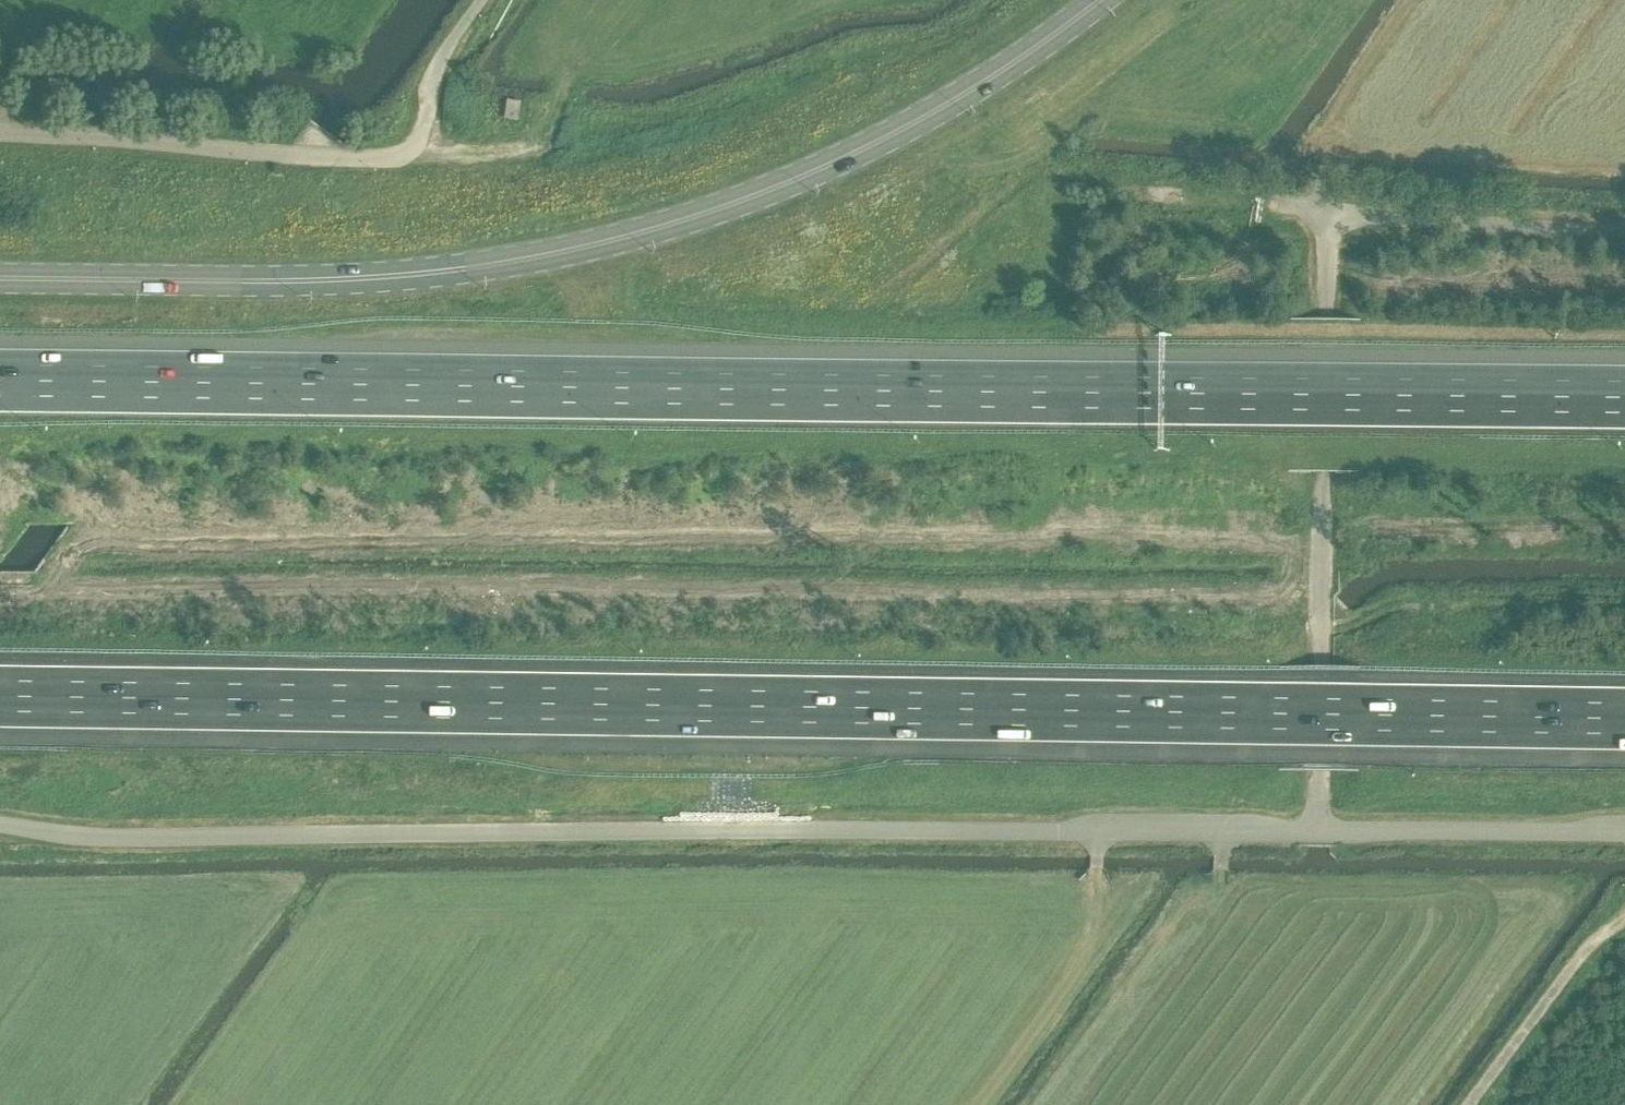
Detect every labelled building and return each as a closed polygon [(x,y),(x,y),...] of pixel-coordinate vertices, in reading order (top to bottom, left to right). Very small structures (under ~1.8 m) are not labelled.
[(520,102),(506,100),(503,119),(517,121),(520,102)]
